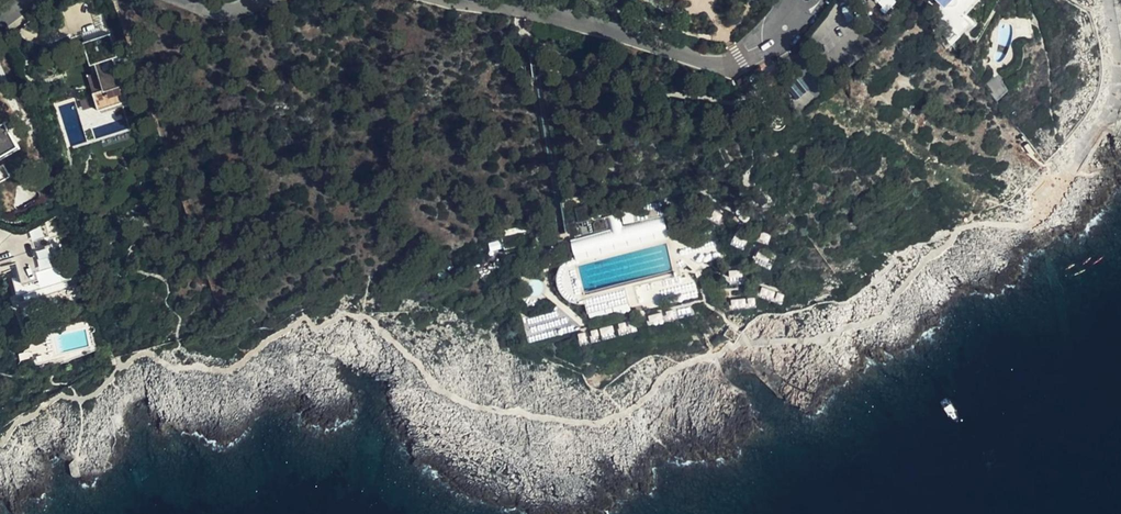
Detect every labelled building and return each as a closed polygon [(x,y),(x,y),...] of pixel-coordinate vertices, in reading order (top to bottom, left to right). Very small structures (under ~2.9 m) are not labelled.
[(897,3),(896,0),(879,0),(883,9),(897,3)] [(941,1),(940,3),(946,8),(951,2),(954,4),(959,3),(967,10),(975,0),(940,0),(941,1)] [(933,16),(939,24),(942,22),(935,14),(933,16)] [(937,26),(939,24),(933,16),(931,17),(937,26)] [(531,53),(533,63),(541,62),(539,52),(531,53)] [(99,107),(128,97),(114,54),(93,61),(96,71),(87,73),(94,93),(80,98),(83,109),(98,104),(99,107)] [(541,62),(533,63),(535,73),(542,72),(541,62)] [(780,67),(767,74),(771,82),(784,75),(780,67)] [(21,149),(6,121),(0,124),(0,160),(21,149)] [(11,175),(5,163),(0,165),(0,181),(11,175)] [(570,210),(576,232),(607,225),(605,216),(601,215),(600,212),(599,212),(598,210),(594,210),(592,202),(587,204),(587,203),(576,205),(577,208),(570,210)] [(607,225),(576,232),(570,234),(575,252),(666,230),(662,213),(625,222),(622,210),(604,215),(605,216),(607,225)] [(535,241),(534,234),(533,230),(502,236),(504,247),(535,241)] [(49,234),(7,248),(10,259),(14,258),(13,254),(51,241),(49,234)] [(57,258),(51,241),(13,254),(14,258),(20,276),(15,278),(20,292),(67,277),(61,256),(57,258)] [(577,302),(587,302),(589,310),(638,298),(636,286),(682,274),(681,269),(673,271),(584,292),(578,265),(575,252),(573,253),(565,258),(559,264),(555,275),(557,286),(562,293),(569,299),(577,302)] [(70,286),(67,277),(20,292),(23,301),(70,286)] [(729,329),(724,335),(728,339),(731,340),(733,333),(729,329)] [(58,360),(57,355),(53,340),(51,333),(44,335),(49,357),(55,361),(58,360)] [(702,352),(713,346),(707,340),(699,348),(702,352)] [(44,401),(53,396),(48,389),(41,393),(44,401)]
